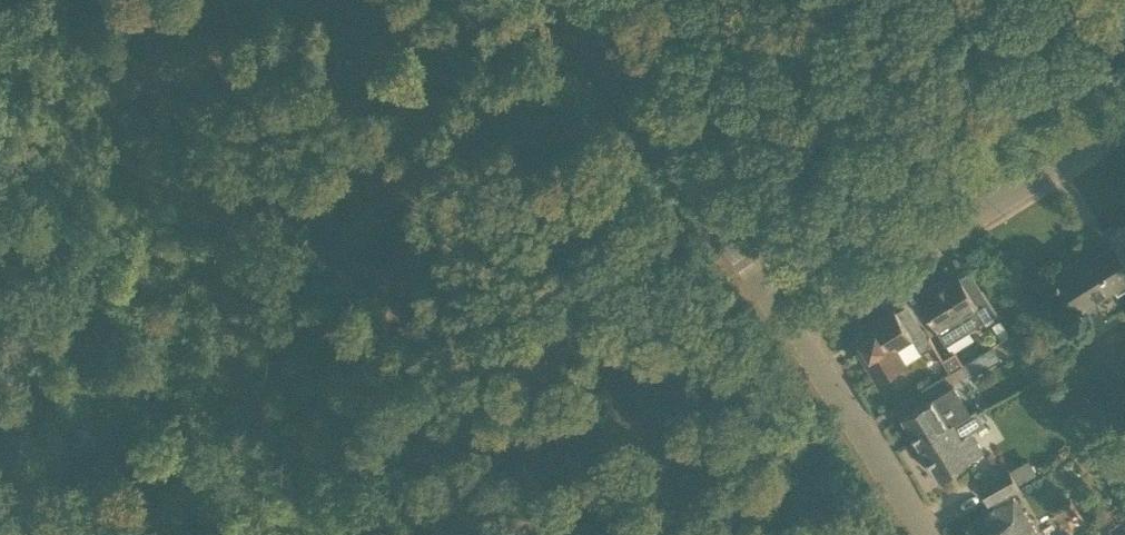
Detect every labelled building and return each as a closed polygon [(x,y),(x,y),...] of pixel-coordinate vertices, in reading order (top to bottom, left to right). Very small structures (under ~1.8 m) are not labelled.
[(1065,293),(1076,310),(1114,287),(1118,293),(1124,289),(1124,263),(1113,244),(1084,263),(1080,257),(1053,274),(1065,293)] [(938,287),(936,284),(919,295),(947,341),(996,311),(983,289),(972,295),(959,275),(938,287)] [(911,333),(897,310),(896,309),(865,328),(869,335),(863,338),(866,344),(860,348),(879,379),(906,363),(895,346),(912,335),(923,352),(934,345),(922,326),(911,333)] [(970,377),(1001,358),(993,345),(962,364),(970,377)] [(942,358),(950,371),(962,363),(955,351),(942,358)] [(947,421),(949,424),(971,411),(955,385),(902,417),(916,440),(947,421)] [(959,439),(949,424),(947,421),(916,440),(940,479),(983,452),(971,432),(959,439)] [(980,482),(991,501),(1019,486),(1009,467),(980,482)] [(1014,494),(969,522),(977,534),(1037,534),(1014,494)]
